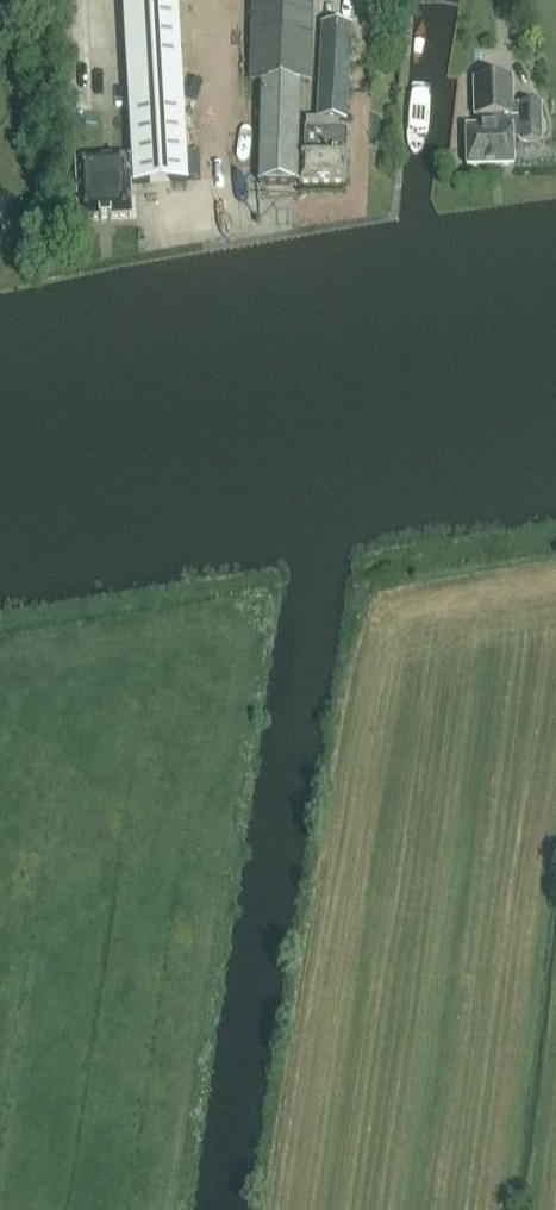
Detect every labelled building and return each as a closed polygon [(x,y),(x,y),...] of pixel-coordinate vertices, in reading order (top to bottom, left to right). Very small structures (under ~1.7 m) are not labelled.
[(133,185),(187,182),(177,0),(123,0),(132,164),(127,164),(127,162),(74,165),(77,223),(131,220),(129,183),(133,183),(133,185)] [(309,83),(312,0),(253,0),(251,82),(262,82),(259,184),(295,185),(299,83),(309,83)] [(347,152),(346,152),(346,131),(338,131),(338,121),(347,122),(353,25),(322,24),(316,119),(306,119),(306,151),(300,151),(299,183),(346,184),(347,152)] [(519,106),(519,108),(512,109),(512,80),(474,81),(475,118),(478,118),(479,127),(466,128),(467,168),(514,167),(513,140),(520,140),(520,143),(542,143),(541,106),(519,106)]
